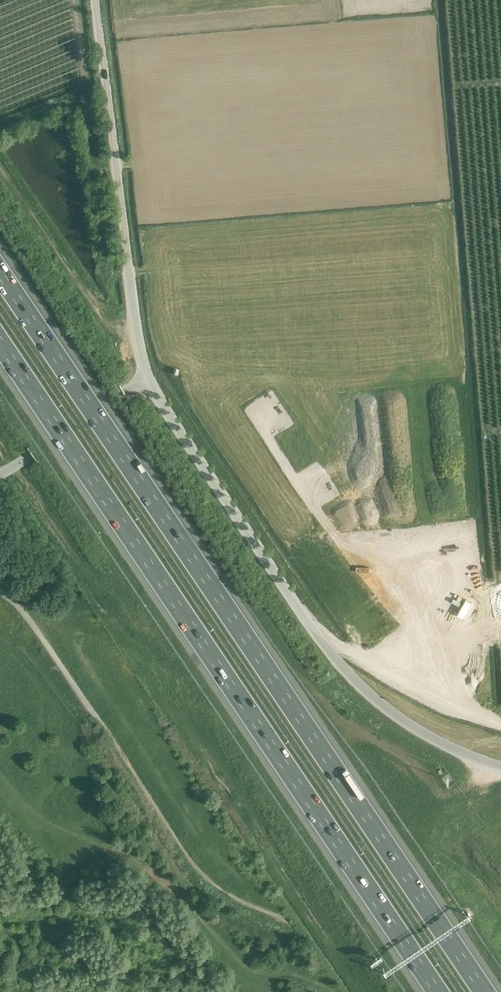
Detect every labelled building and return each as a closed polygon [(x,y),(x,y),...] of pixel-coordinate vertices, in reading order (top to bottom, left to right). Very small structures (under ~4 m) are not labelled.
[(472,602),(465,598),(456,614),(463,618),(472,602)]
